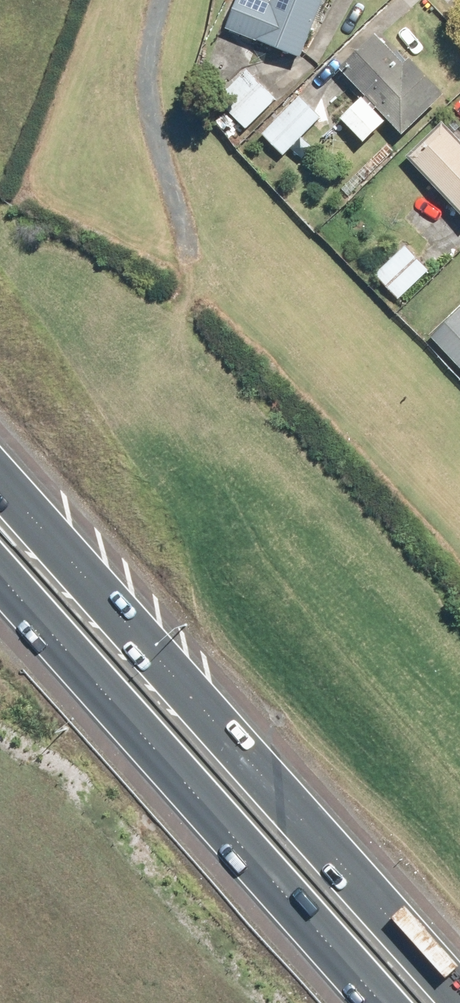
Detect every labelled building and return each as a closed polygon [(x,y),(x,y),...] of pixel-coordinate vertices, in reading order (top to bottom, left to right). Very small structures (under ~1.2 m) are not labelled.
[(230,26),(261,39),(262,36),(308,54),(330,0),(240,0),(230,26)] [(411,60),(382,29),(345,64),(391,113),(409,132),(454,90),(419,53),(411,60)] [(252,127),(281,96),(251,68),(222,98),(252,127)] [(326,114),(304,92),(264,132),(287,154),(326,114)] [(449,117),(412,153),(457,199),(459,202),(459,128),(449,117)] [(435,265),(409,241),(378,273),(404,298),(435,265)] [(433,335),(459,363),(459,309),(433,335)]
